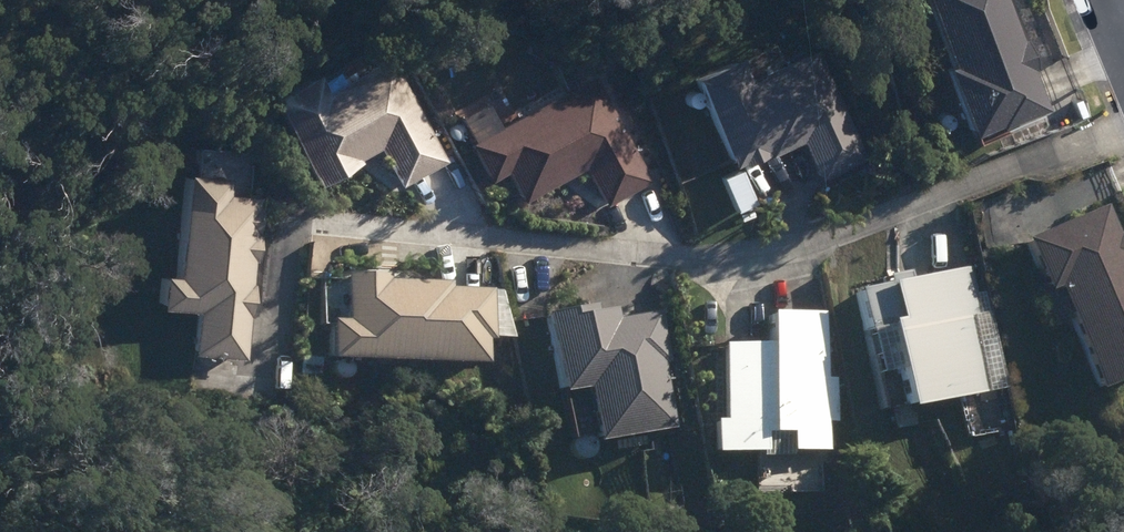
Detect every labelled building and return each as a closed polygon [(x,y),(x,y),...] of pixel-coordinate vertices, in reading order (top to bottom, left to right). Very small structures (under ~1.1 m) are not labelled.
[(950,63),(946,65),(969,129),(1045,102),(1008,0),(927,0),(950,63)] [(864,156),(817,49),(749,79),(737,53),(691,73),(730,161),(740,157),(740,159),(798,133),(817,176),(864,156)] [(312,68),(269,90),(315,180),(358,157),(357,155),(377,145),(396,181),(442,158),(390,56),(323,89),(312,68)] [(591,73),(468,140),(488,176),(504,167),(521,198),(584,163),(605,201),(649,177),(591,73)] [(226,174),(182,170),(172,270),(161,269),(158,301),(196,304),(192,347),(240,351),(244,309),(247,309),(257,195),(224,192),(226,174)] [(1053,285),(1099,390),(1123,379),(1123,264),(1100,209),(1024,242),(1045,288),(1053,285)] [(968,267),(854,287),(868,371),(874,370),(881,407),(986,389),(973,316),(977,315),(968,267)] [(327,318),(325,355),(484,361),(485,336),(489,337),(491,288),(447,286),(447,280),(385,277),(386,272),(345,270),(343,318),(327,318)] [(584,381),(593,438),(674,425),(655,311),(615,317),(614,307),(594,310),(592,303),(546,310),(558,385),(584,381)] [(714,419),(714,449),(825,449),(825,420),(830,420),(830,377),(824,377),(823,310),(766,310),(766,342),(724,343),(724,419),(714,419)]
